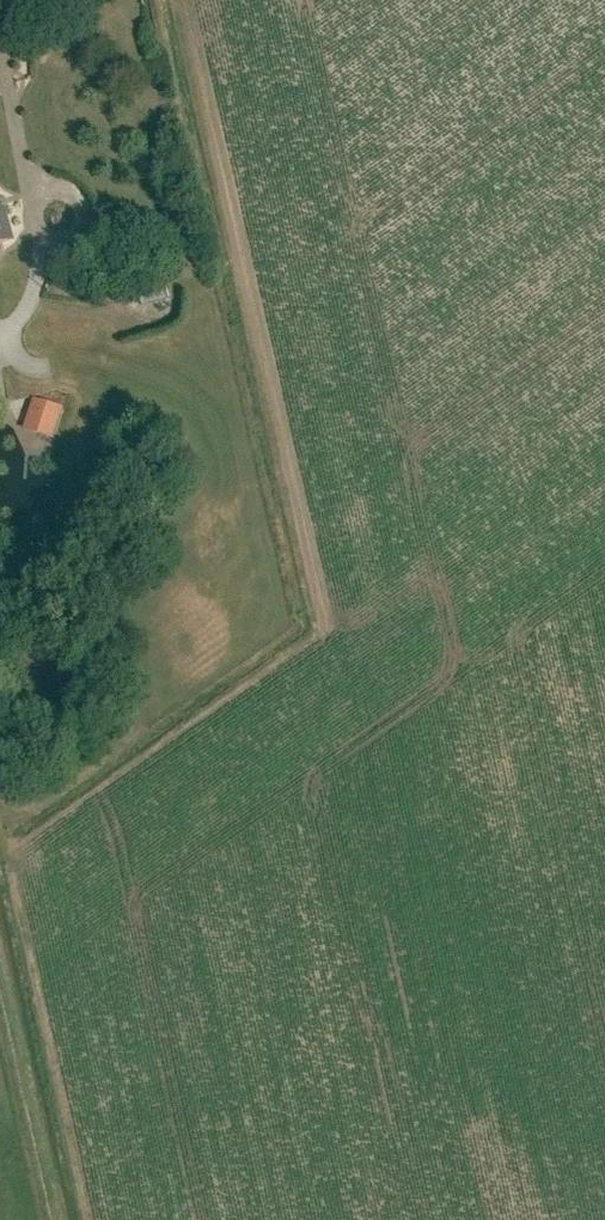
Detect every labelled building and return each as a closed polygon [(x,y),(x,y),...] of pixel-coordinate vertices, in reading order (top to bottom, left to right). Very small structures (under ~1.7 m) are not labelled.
[(13,240),(4,208),(0,209),(0,244),(13,240)] [(33,398),(23,429),(54,438),(64,408),(33,398)]
